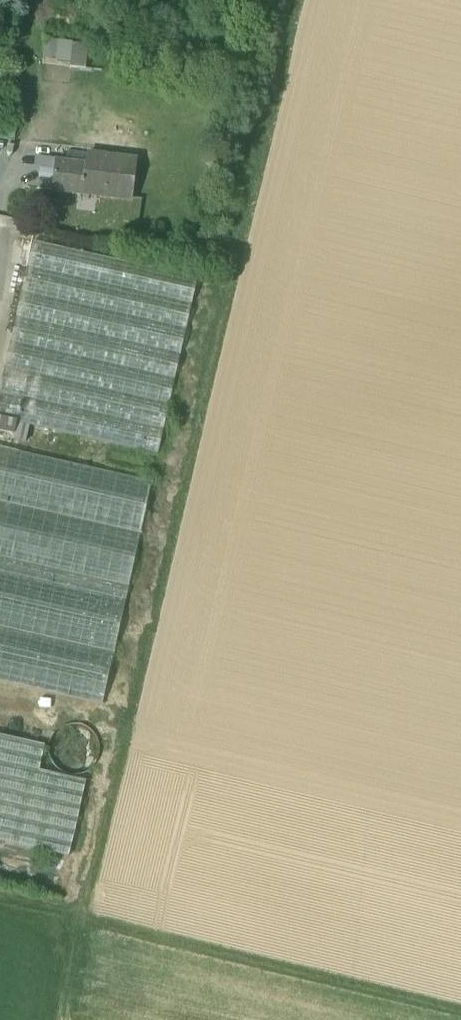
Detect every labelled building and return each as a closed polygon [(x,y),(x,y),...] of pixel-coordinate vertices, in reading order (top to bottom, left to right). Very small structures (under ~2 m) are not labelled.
[(91,44),(64,42),(62,62),(89,64),(91,44)] [(85,165),(55,162),(52,190),(96,195),(97,193),(132,197),(137,161),(86,154),(85,165)] [(33,242),(0,388),(0,419),(2,420),(26,425),(158,455),(197,280),(33,242)] [(0,449),(0,574),(123,602),(150,484),(0,449)] [(0,574),(0,628),(111,654),(123,602),(0,574)] [(0,628),(0,682),(99,705),(111,654),(0,628)] [(19,837),(36,764),(41,741),(0,731),(0,833),(19,837)] [(74,773),(36,764),(19,837),(57,846),(74,773)]
